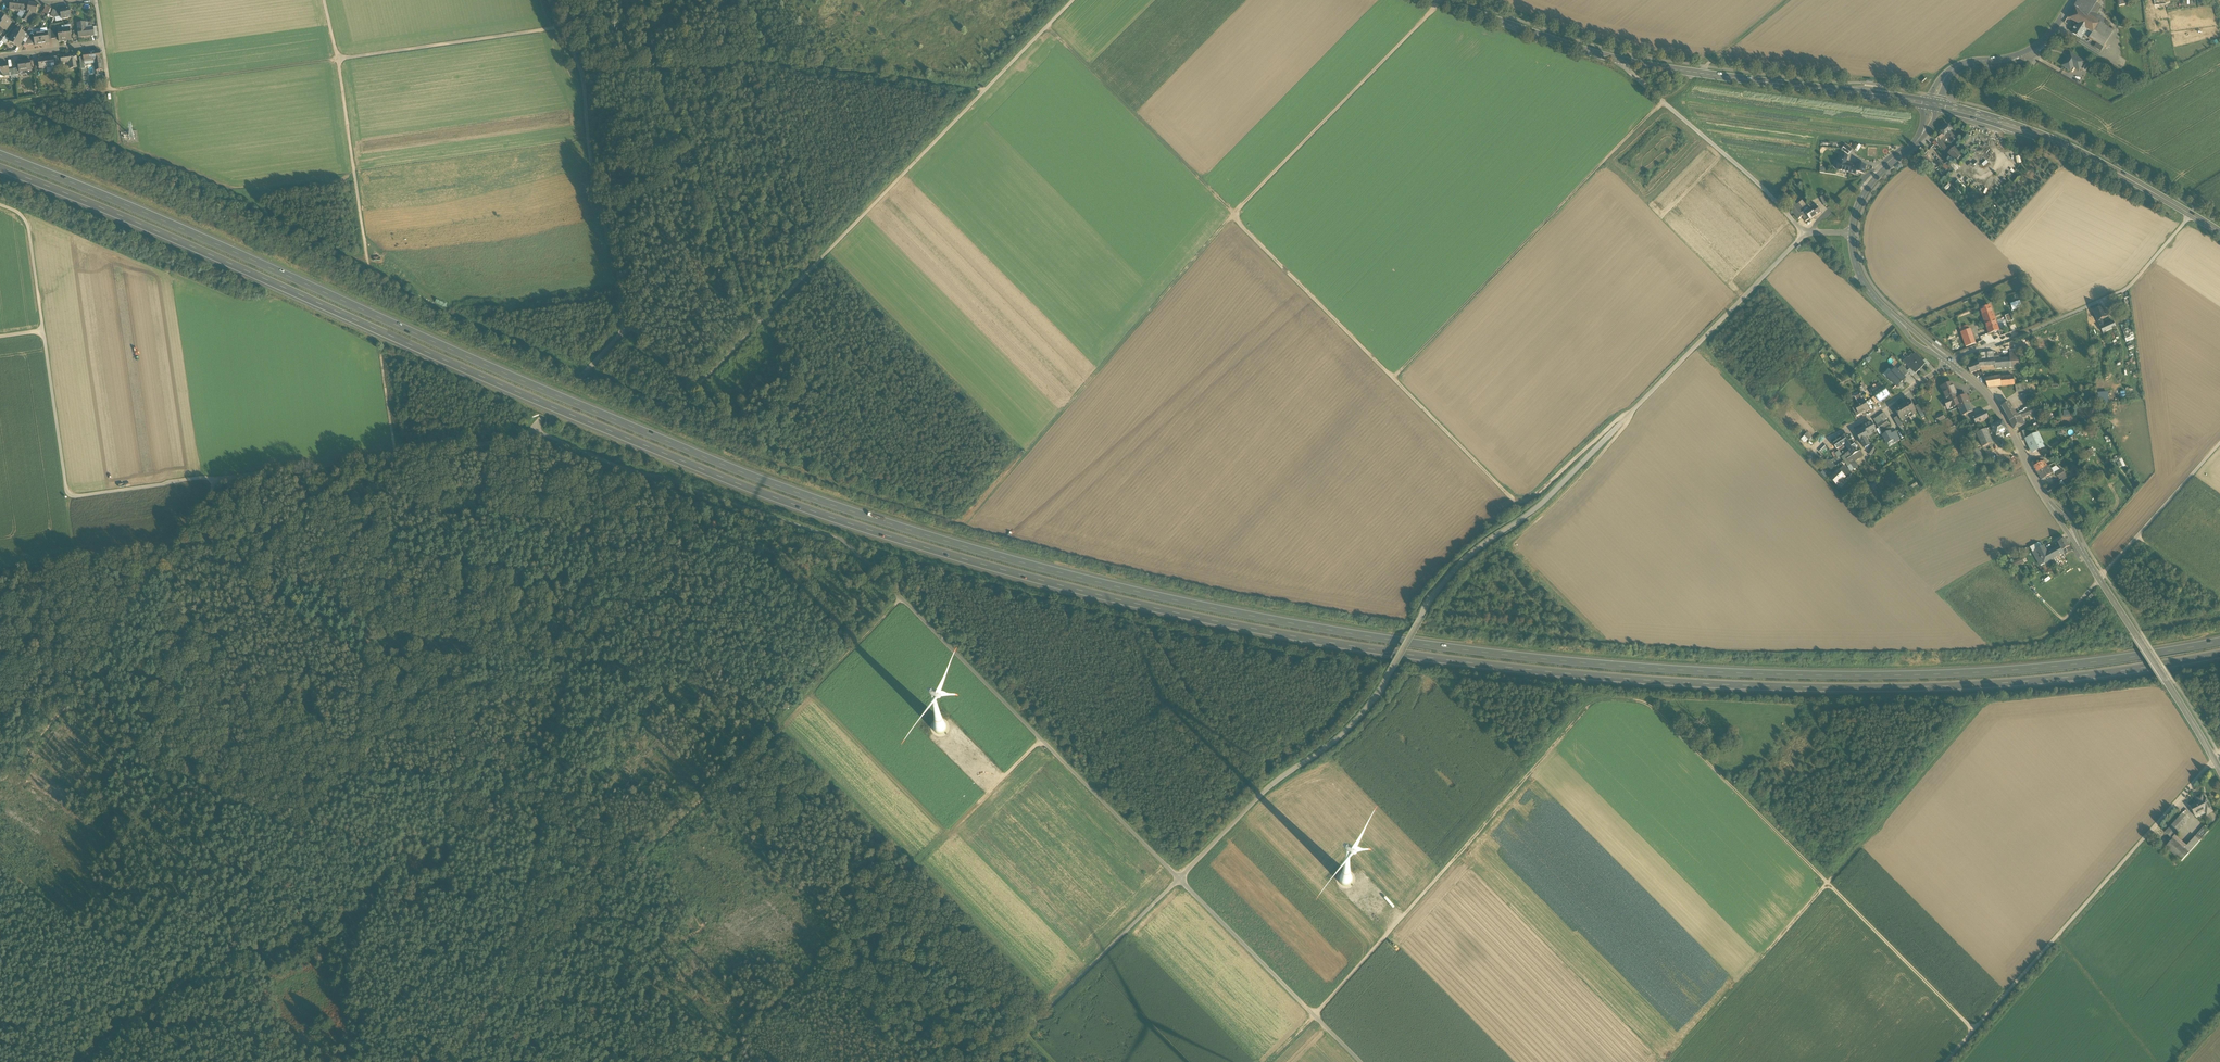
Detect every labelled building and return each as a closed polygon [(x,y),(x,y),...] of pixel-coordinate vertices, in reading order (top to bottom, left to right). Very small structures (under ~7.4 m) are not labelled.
[(2088,16),(2091,12),(2094,14),(2100,5),(2097,3),(2098,1),(2097,0),(2078,0),(2074,8),(2088,16)] [(19,11),(20,11),(21,3),(11,2),(10,10),(19,11)] [(34,14),(36,14),(38,6),(29,4),(27,13),(34,14)] [(43,13),(47,16),(51,9),(46,7),(43,13)] [(61,17),(62,20),(71,18),(69,8),(60,10),(60,12),(61,17)] [(2088,16),(2074,8),(2067,17),(2078,24),(2087,30),(2093,33),(2097,28),(2099,24),(2099,23),(2094,20),(2088,16)] [(2097,16),(2094,14),(2091,12),(2088,16),(2094,20),(2097,16)] [(23,20),(28,23),(34,14),(27,13),(27,14),(23,20)] [(6,31),(12,23),(1,15),(0,16),(0,21),(2,23),(0,27),(6,31)] [(2099,24),(2097,28),(2100,30),(2104,25),(2106,21),(2102,19),(2099,23),(2099,24)] [(94,36),(93,31),(93,28),(85,29),(84,23),(78,24),(78,30),(79,38),(94,36)] [(2087,30),(2078,24),(2076,27),(2075,27),(2073,29),(2074,30),(2072,33),(2081,39),(2087,30)] [(2113,31),(2104,25),(2100,30),(2097,28),(2093,33),(2089,38),(2103,47),(2113,31)] [(58,39),(59,41),(72,40),(70,29),(62,30),(57,31),(58,39)] [(9,42),(18,48),(22,41),(23,41),(25,39),(27,35),(26,35),(19,31),(18,33),(15,32),(9,42)] [(47,33),(41,34),(42,45),(49,44),(48,40),(48,34),(47,33)] [(35,46),(42,45),(41,34),(33,35),(35,44),(35,46)] [(33,35),(29,36),(27,40),(25,43),(28,45),(35,44),(33,35)] [(84,62),(96,61),(96,64),(95,64),(95,71),(102,71),(100,51),(98,52),(98,51),(91,52),(91,53),(88,53),(83,53),(83,58),(84,62)] [(70,63),(71,69),(77,68),(77,62),(76,54),(61,56),(62,64),(70,63)] [(2062,66),(2070,71),(2073,67),(2075,64),(2081,68),(2084,63),(2071,54),(2068,59),(2067,58),(2062,66)] [(51,68),(51,70),(55,70),(54,64),(51,64),(50,58),(45,58),(45,59),(38,60),(39,69),(47,68),(47,67),(51,66),(51,68)] [(18,62),(19,72),(32,70),(30,60),(18,62)] [(3,77),(2,74),(9,73),(9,70),(8,64),(0,65),(0,77),(3,77)] [(1949,125),(1940,132),(1944,137),(1952,130),(1950,127),(1949,125)] [(1944,137),(1950,144),(1951,143),(1958,137),(1952,130),(1944,137)] [(1944,137),(1940,132),(1933,138),(1935,140),(1938,143),(1941,140),(1944,137)] [(1944,137),(1941,140),(1951,151),(1955,147),(1951,143),(1950,144),(1944,137)] [(1948,154),(1951,151),(1941,140),(1938,143),(1948,154)] [(1852,150),(1845,145),(1842,150),(1848,155),(1852,150)] [(1948,154),(1956,162),(1963,156),(1955,147),(1951,151),(1948,154)] [(1839,161),(1846,163),(1848,157),(1841,155),(1839,161)] [(1928,169),(1930,172),(1933,170),(1930,167),(1931,166),(1923,157),(1918,162),(1926,171),(1928,169)] [(1837,170),(1855,175),(1856,172),(1864,174),(1866,166),(1857,164),(1856,167),(1852,166),(1852,165),(1849,164),(1848,165),(1846,165),(1846,163),(1839,161),(1837,170)] [(1820,198),(1824,206),(1830,203),(1826,195),(1820,198)] [(1786,205),(1799,220),(1801,217),(1804,215),(1796,206),(1791,200),(1786,205)] [(1810,220),(1816,216),(1811,209),(1810,207),(1809,204),(1807,206),(1803,200),(1796,206),(1804,215),(1801,217),(1805,222),(1809,219),(1810,220)] [(1815,204),(1810,207),(1811,209),(1816,216),(1821,213),(1815,204)] [(1991,307),(1980,310),(1983,318),(1989,334),(1999,330),(1991,307)] [(2106,317),(2106,316),(2104,311),(2102,308),(2093,312),(2098,321),(2102,319),(2106,317)] [(2113,322),(2105,326),(2100,328),(2103,333),(2115,327),(2113,322)] [(1961,333),(1966,347),(1975,344),(1970,329),(1969,330),(1961,333)] [(1980,353),(1981,361),(1995,360),(1994,352),(1980,353)] [(1903,362),(1910,369),(1915,373),(1916,374),(1920,370),(1919,369),(1921,367),(1922,368),(1926,364),(1923,362),(1923,361),(1916,354),(1913,356),(1912,355),(1909,358),(1908,357),(1903,362)] [(2010,354),(2010,358),(2011,368),(2019,367),(2017,354),(2010,354)] [(1978,363),(1980,367),(1995,366),(1995,369),(2011,368),(2010,358),(1996,359),(1995,360),(1981,361),(1977,361),(1978,363)] [(1971,373),(1971,374),(1981,370),(1981,369),(1980,367),(1978,363),(1968,367),(1970,373),(1971,373)] [(1902,366),(1897,371),(1904,378),(1909,373),(1907,371),(1902,366)] [(1895,369),(1887,377),(1896,386),(1898,384),(1899,385),(1903,382),(1902,381),(1904,378),(1897,371),(1895,369)] [(1988,388),(2002,387),(2000,378),(2000,376),(1995,377),(1985,379),(1988,388)] [(2014,376),(2000,378),(2002,387),(2015,385),(2014,376)] [(1944,394),(1949,392),(1955,389),(1952,384),(1942,388),(1944,394)] [(2016,385),(2017,392),(2030,392),(2030,384),(2016,385)] [(1875,396),(1879,402),(1889,395),(1883,387),(1880,389),(1874,393),(1873,394),(1875,396)] [(1958,396),(1955,389),(1949,392),(1952,399),(1955,398),(1958,396)] [(1855,398),(1858,404),(1864,400),(1865,401),(1866,400),(1864,396),(1862,397),(1861,395),(1855,398)] [(1966,395),(1956,400),(1955,400),(1958,405),(1959,408),(1969,404),(1970,403),(1966,395)] [(1955,398),(1952,399),(1947,401),(1948,403),(1946,404),(1948,409),(1958,405),(1955,400),(1956,400),(1955,398)] [(1870,410),(1865,401),(1864,400),(1858,404),(1859,405),(1855,407),(1860,415),(1870,410)] [(1906,403),(1902,405),(1909,418),(1910,417),(1909,416),(1913,414),(1915,415),(1916,411),(1909,400),(1906,402),(1906,403)] [(2006,414),(2010,421),(2020,416),(2019,413),(2016,414),(2009,402),(2002,407),(2006,414)] [(1973,412),(1969,404),(1959,408),(1962,416),(1973,412)] [(1909,418),(1902,405),(1898,407),(1894,409),(1901,420),(1904,421),(1905,419),(1909,417),(1909,418)] [(1915,407),(1920,415),(1923,414),(1918,405),(1915,407)] [(2030,413),(2028,408),(2024,409),(2024,410),(2019,413),(2020,416),(2010,421),(2014,429),(2025,424),(2022,418),(2028,415),(2030,413)] [(1973,418),(1976,424),(1989,418),(1986,411),(1973,418)] [(1877,426),(1881,431),(1889,425),(1886,420),(1887,419),(1884,413),(1874,420),(1877,425),(1877,426)] [(1935,417),(1938,422),(1945,419),(1942,414),(1935,417)] [(1894,419),(1899,428),(1902,426),(1897,417),(1894,419)] [(1997,435),(1998,438),(2002,436),(2001,433),(2004,432),(2008,430),(2002,421),(1991,426),(1993,428),(1996,436),(1997,435)] [(1863,427),(1864,428),(1868,436),(1871,434),(1871,433),(1875,430),(1871,422),(1863,427)] [(1868,437),(1868,436),(1864,428),(1856,432),(1862,443),(1867,441),(1866,439),(1869,438),(1868,437)] [(1982,447),(1992,443),(1986,429),(1976,433),(1982,447)] [(2023,431),(2027,439),(2035,435),(2033,431),(2023,431)] [(1887,444),(1888,444),(1894,440),(1895,440),(1891,434),(1890,432),(1883,436),(1887,444)] [(1896,443),(1900,441),(1895,432),(1891,434),(1895,440),(1894,440),(1896,443)] [(2029,446),(2032,452),(2044,447),(2042,442),(2040,442),(2037,434),(2035,435),(2027,439),(2028,441),(2029,442),(2031,445),(2029,446)] [(1845,445),(1846,447),(1852,442),(1847,435),(1841,439),(1845,445)] [(1837,450),(1845,445),(1841,439),(1833,444),(1837,450)] [(1846,447),(1850,453),(1852,456),(1854,455),(1859,452),(1852,442),(1846,447)] [(1970,454),(1977,463),(1984,459),(1978,450),(1970,454)] [(1847,460),(1849,463),(1857,458),(1863,454),(1860,451),(1859,452),(1854,455),(1852,456),(1847,459),(1847,460)] [(1847,459),(1852,456),(1850,453),(1842,458),(1844,461),(1845,461),(1847,460),(1847,459)] [(2114,457),(2118,468),(2125,466),(2120,454),(2114,457)] [(1824,463),(1831,470),(1835,467),(1827,459),(1824,463)] [(2033,467),(2037,473),(2047,467),(2045,463),(2043,462),(2037,465),(2033,467)] [(1844,466),(1838,471),(1845,477),(1845,478),(1846,479),(1852,474),(1844,466)] [(2049,466),(2047,467),(2037,473),(2041,480),(2047,477),(2053,473),(2051,469),(2049,466)] [(2058,476),(2060,479),(2066,476),(2062,469),(2060,470),(2055,473),(2055,474),(2057,477),(2058,476)] [(1837,485),(1841,481),(1845,478),(1845,477),(1838,471),(1831,478),(1837,485)] [(2046,489),(2050,496),(2063,487),(2057,480),(2054,483),(2055,485),(2052,488),(2051,486),(2046,489)] [(2057,545),(2058,547),(2059,546),(2062,551),(2070,547),(2065,539),(2058,543),(2059,545),(2057,545)] [(2033,552),(2035,550),(2043,546),(2040,542),(2030,547),(2033,552)] [(2043,564),(2051,560),(2047,553),(2046,550),(2044,546),(2043,546),(2035,550),(2043,564)] [(2064,553),(2062,551),(2059,546),(2058,547),(2057,548),(2051,551),(2047,553),(2051,560),(2053,559),(2055,558),(2062,554),(2064,553)] [(2071,546),(2070,547),(2062,551),(2064,553),(2065,555),(2072,551),(2072,552),(2074,551),(2071,546)] [(2040,566),(2043,564),(2035,550),(2033,552),(2032,552),(2040,566)] [(2055,558),(2058,562),(2065,558),(2062,554),(2055,558)] [(1825,596),(1822,599),(1826,603),(1838,592),(1833,588),(1830,591),(1823,585),(1818,590),(1825,596)] [(2190,807),(2195,816),(2195,814),(2196,814),(2197,814),(2198,814),(2198,813),(2205,809),(2208,814),(2208,815),(2213,812),(2208,803),(2209,803),(2208,802),(2205,804),(2203,801),(2204,801),(2203,800),(2201,796),(2197,798),(2199,802),(2190,807),(2190,806),(2190,807)] [(2195,816),(2196,819),(2205,814),(2206,816),(2208,815),(2208,814),(2205,809),(2198,813),(2198,814),(2197,814),(2196,814),(2195,814),(2195,816)] [(2206,816),(2210,825),(2214,823),(2218,820),(2213,812),(2208,815),(2206,816)] [(2165,833),(2171,838),(2174,835),(2189,819),(2182,814),(2165,833)] [(2200,831),(2205,835),(2209,831),(2204,827),(2200,831)] [(2200,831),(2195,837),(2187,846),(2185,847),(2190,852),(2200,841),(2205,835),(2200,831)] [(2187,846),(2174,835),(2171,838),(2172,839),(2189,854),(2190,852),(2185,847),(2187,846)] [(2165,847),(2181,862),(2189,854),(2172,839),(2165,847)] [(1367,944),(1372,939),(1362,930),(1357,934),(1367,944)]
